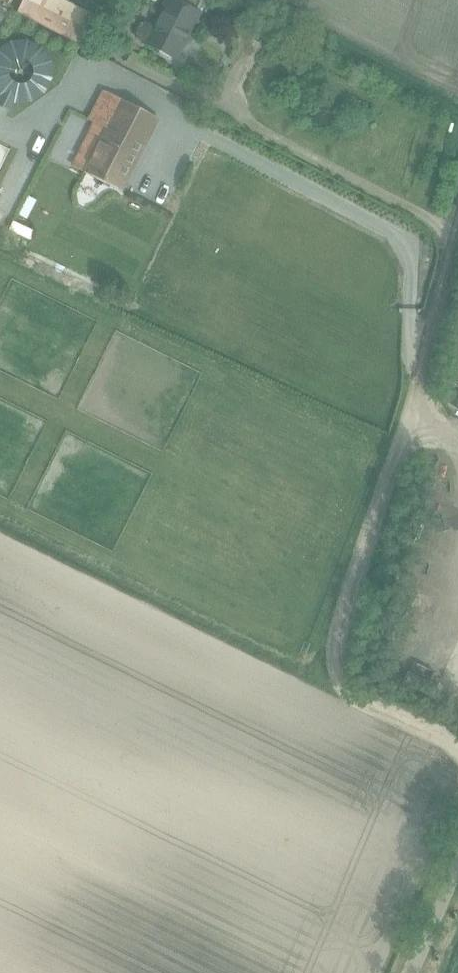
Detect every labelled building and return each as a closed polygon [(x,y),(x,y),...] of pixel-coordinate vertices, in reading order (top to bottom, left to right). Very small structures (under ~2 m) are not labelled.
[(16,14),(81,46),(89,30),(85,28),(91,16),(58,0),(23,0),(16,14)] [(172,58),(180,43),(184,45),(200,13),(197,11),(202,1),(199,0),(176,0),(176,1),(175,0),(167,0),(153,27),(144,23),(139,24),(134,34),(136,38),(146,43),(145,44),(158,51),(158,54),(168,59),(171,57),(172,58)] [(303,73),(309,84),(322,76),(315,65),(303,73)] [(106,129),(84,173),(118,190),(135,156),(139,158),(158,119),(103,91),(89,120),(106,129)] [(445,422),(457,424),(457,412),(448,410),(445,422)]
